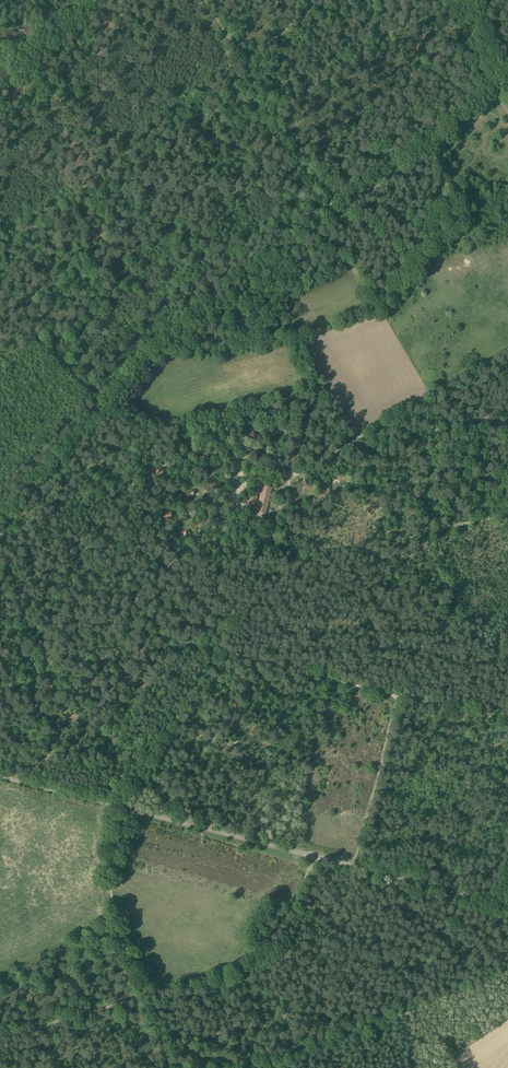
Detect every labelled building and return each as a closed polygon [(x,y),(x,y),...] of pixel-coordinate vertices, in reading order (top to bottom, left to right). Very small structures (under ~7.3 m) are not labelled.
[(195,452),(199,447),(193,442),(189,447),(195,452)] [(266,514),(272,488),(264,485),(263,490),(261,490),(260,494),(262,495),(257,512),(266,514)] [(193,539),(189,531),(183,534),(187,542),(193,539)] [(270,534),(257,537),(259,547),(273,544),(270,534)] [(218,553),(222,549),(217,544),(212,548),(218,553)]
